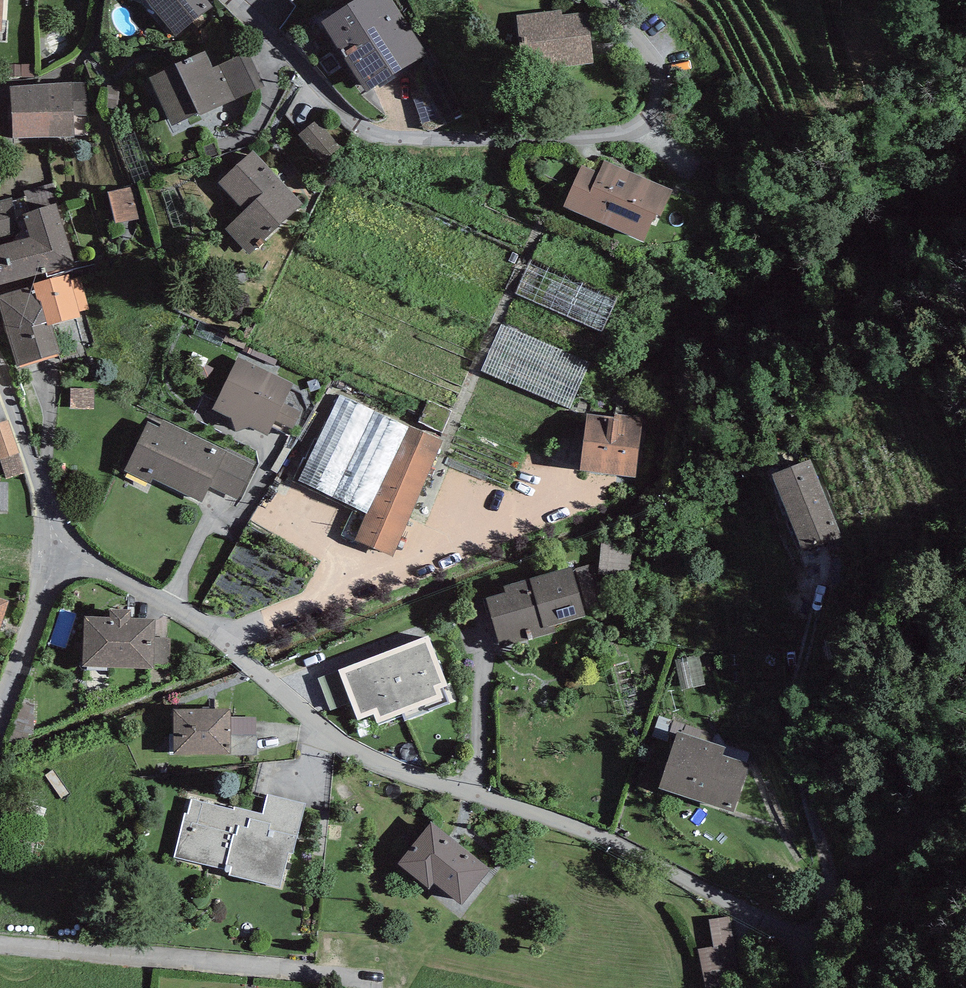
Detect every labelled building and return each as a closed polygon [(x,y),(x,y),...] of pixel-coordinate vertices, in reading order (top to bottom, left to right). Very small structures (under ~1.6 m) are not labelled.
[(175,36),(213,6),(208,0),(147,0),(175,36)] [(392,0),(356,0),(321,22),(366,92),(426,53),(392,0)] [(561,11),(517,15),(523,71),(594,63),(589,12),(561,14),(561,11)] [(176,65),(149,78),(172,126),(198,113),(200,115),(265,86),(248,51),(213,67),(206,51),(175,64),(176,65)] [(72,83),(73,116),(93,115),(91,82),(72,83)] [(72,83),(10,85),(13,139),(74,136),(73,116),(72,83)] [(126,86),(108,85),(106,108),(125,110),(126,86)] [(298,134),(321,164),(342,148),(319,118),(298,134)] [(303,203),(253,150),(219,183),(244,211),(226,229),(249,255),(303,203)] [(599,172),(582,164),(563,207),(644,242),(655,215),(660,218),(672,190),(603,160),(599,172)] [(132,186),(108,192),(116,223),(140,217),(132,186)] [(19,232),(11,197),(0,200),(0,237),(19,232)] [(22,215),(30,237),(0,245),(0,284),(75,263),(56,203),(22,215)] [(619,295),(533,257),(516,294),(602,333),(619,295)] [(48,326),(52,324),(81,317),(79,311),(89,309),(81,278),(71,280),(69,274),(33,283),(34,285),(38,300),(41,299),(48,326)] [(34,285),(0,295),(0,308),(17,366),(60,353),(52,324),(48,326),(41,299),(38,300),(34,285)] [(591,360),(501,323),(481,371),(571,408),(591,360)] [(293,384),(238,357),(212,409),(232,419),(236,432),(249,427),(268,435),(275,420),(293,429),(301,411),(283,403),(293,384)] [(94,388),(71,388),(71,408),(94,408),(94,388)] [(410,426),(340,394),(298,481),(367,513),(410,426)] [(614,417),(587,414),(580,470),(635,477),(642,418),(615,414),(614,417)] [(160,427),(148,421),(124,470),(151,483),(153,479),(201,502),(210,487),(239,500),(255,465),(163,420),(160,427)] [(0,424),(0,458),(8,479),(26,472),(7,421),(0,424)] [(443,441),(410,426),(367,513),(355,541),(393,557),(443,441)] [(809,465),(775,478),(802,549),(836,536),(809,465)] [(575,581),(484,605),(496,652),(587,628),(575,581)] [(0,598),(0,628),(9,601),(0,598)] [(110,609),(110,617),(131,617),(131,609),(110,609)] [(110,617),(84,616),(82,667),(155,669),(155,664),(155,637),(156,618),(131,617),(110,617)] [(155,637),(155,664),(171,664),(171,637),(155,637)] [(428,638),(341,672),(360,720),(376,713),(379,721),(441,697),(438,688),(446,685),(428,638)] [(231,709),(174,709),(174,755),(230,754),(230,717),(231,709)] [(230,717),(230,754),(255,754),(256,717),(230,717)] [(748,765),(677,743),(661,793),(732,815),(748,765)] [(74,758),(68,761),(78,786),(86,784),(74,758)] [(49,764),(40,770),(53,789),(62,783),(49,764)] [(184,813),(173,858),(230,870),(229,875),(279,888),(289,853),(293,854),(306,804),(267,794),(263,813),(235,807),(234,809),(191,799),(187,813),(184,813)] [(490,870),(431,822),(398,863),(429,889),(434,883),(462,905),(490,870)] [(704,987),(713,987),(740,984),(730,916),(710,919),(714,947),(698,950),(704,987)]
